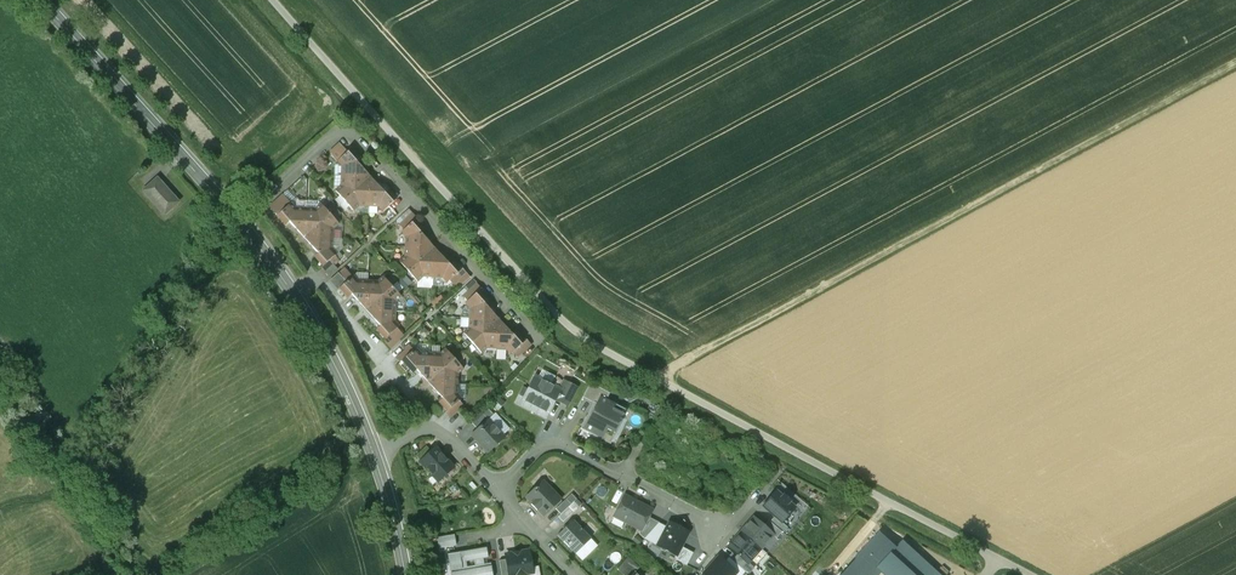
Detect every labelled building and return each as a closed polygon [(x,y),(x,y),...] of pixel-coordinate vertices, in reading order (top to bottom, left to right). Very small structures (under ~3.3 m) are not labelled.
[(364,175),(365,175),(365,171),(356,161),(359,158),(351,149),(337,161),(342,166),(341,176),(362,177),(364,175)] [(362,177),(341,176),(341,186),(335,191),(344,201),(368,179),(365,175),(364,175),(362,177)] [(178,202),(157,179),(144,191),(165,214),(178,202)] [(372,183),(368,179),(344,201),(353,211),(359,206),(368,206),(370,185),(372,183)] [(370,185),(368,206),(378,207),(383,212),(397,199),(388,190),(385,193),(376,183),(372,183),(370,185)] [(271,209),(277,216),(297,198),(291,191),(271,209)] [(302,232),(302,231),(304,229),(306,201),(299,201),(297,198),(277,216),(286,225),(289,221),(298,231),(302,232)] [(319,202),(306,201),(304,229),(302,231),(302,232),(306,236),(330,214),(319,202)] [(306,236),(309,239),(310,240),(312,238),(333,239),(333,229),(339,224),(330,214),(306,236)] [(401,232),(415,220),(410,214),(396,227),(401,232)] [(426,248),(429,245),(429,243),(420,232),(423,229),(415,220),(401,232),(406,237),(405,247),(426,248)] [(332,249),(333,239),(312,238),(310,240),(309,239),(309,240),(309,243),(318,253),(314,257),(323,266),(337,253),(332,249)] [(426,248),(405,247),(405,257),(399,262),(408,272),(432,250),(429,246),(429,245),(426,248)] [(436,254),(437,254),(436,254),(432,250),(408,272),(417,282),(423,277),(433,277),(434,257),(436,254)] [(337,253),(323,266),(331,275),(345,263),(337,253)] [(434,257),(433,277),(443,278),(447,283),(461,270),(452,261),(449,264),(439,254),(437,254),(436,254),(434,257)] [(348,270),(335,283),(340,288),(353,276),(348,270)] [(461,270),(447,283),(452,289),(466,276),(461,270)] [(366,302),(368,281),(357,281),(353,276),(340,288),(348,298),(352,294),(361,304),(364,305),(364,304),(366,302)] [(364,304),(368,308),(392,287),(383,277),(378,282),(368,281),(366,302),(364,304)] [(465,303),(479,291),(474,285),(460,298),(465,303)] [(374,310),(395,312),(395,301),(401,297),(392,287),(368,308),(372,312),(372,313),(374,310)] [(470,308),(469,318),(490,319),(493,317),(493,313),(484,303),(488,300),(479,291),(465,303),(470,308)] [(372,313),(372,312),(371,312),(371,316),(380,326),(377,329),(385,339),(399,326),(394,321),(395,312),(374,310),(372,313)] [(497,321),(493,317),(490,319),(469,318),(468,328),(463,333),(472,343),(497,321)] [(487,348),(496,349),(498,327),(501,325),(500,325),(497,321),(472,343),(481,353),(487,348)] [(500,325),(501,325),(498,327),(496,349),(506,349),(510,354),(525,341),(516,332),(513,335),(503,325),(500,325)] [(399,326),(385,339),(393,348),(407,335),(399,326)] [(525,341),(510,354),(516,361),(531,348),(525,341)] [(397,355),(402,361),(416,348),(411,343),(397,355)] [(429,375),(430,353),(420,353),(416,348),(402,361),(413,374),(417,370),(423,377),(426,377),(429,375)] [(426,377),(430,381),(454,359),(445,349),(440,354),(430,353),(429,375),(426,377)] [(436,383),(457,384),(458,374),(463,369),(454,359),(430,381),(434,385),(436,383)] [(522,401),(547,414),(555,399),(560,389),(535,376),(528,390),(522,401)] [(577,388),(564,381),(560,389),(555,399),(568,406),(577,388)] [(434,385),(433,385),(433,388),(443,399),(439,402),(447,411),(461,399),(457,394),(457,384),(436,383),(434,385)] [(610,393),(590,383),(583,397),(594,403),(596,404),(600,396),(606,400),(610,393)] [(546,419),(547,414),(522,401),(528,390),(523,387),(514,403),(546,419)] [(606,400),(600,396),(596,404),(594,403),(580,429),(582,429),(582,428),(602,439),(607,430),(616,434),(623,419),(622,419),(627,410),(606,400)] [(477,429),(488,419),(493,415),(489,409),(472,424),(477,429)] [(505,438),(488,419),(477,429),(471,434),(488,453),(505,438)] [(610,444),(616,434),(607,430),(602,439),(582,428),(582,429),(610,444)] [(450,468),(432,449),(419,462),(437,481),(450,468)] [(544,516),(561,500),(542,481),(526,497),(532,503),(531,504),(537,511),(538,510),(544,516)] [(782,522),(795,508),(788,502),(789,501),(783,496),(782,497),(776,492),(763,506),(775,516),(782,522)] [(576,499),(571,494),(556,509),(561,515),(574,502),(576,499)] [(652,510),(624,496),(614,516),(641,530),(648,517),(652,510)] [(579,507),(574,502),(561,515),(558,517),(563,522),(579,507)] [(782,522),(775,516),(770,522),(781,532),(782,533),(787,528),(782,522)] [(648,517),(641,530),(639,534),(644,539),(659,523),(648,517)] [(776,538),(773,536),(773,535),(763,526),(753,518),(741,532),(761,549),(766,554),(778,540),(776,538)] [(573,520),(557,536),(575,554),(591,539),(573,520)] [(668,520),(665,526),(655,545),(677,556),(690,532),(668,520)] [(781,532),(770,522),(768,521),(763,526),(773,535),(773,536),(776,538),(781,532)] [(659,523),(644,539),(655,545),(665,526),(659,523)] [(761,549),(741,532),(728,546),(748,564),(761,549)] [(881,533),(862,554),(878,569),(885,574),(941,574),(904,541),(897,548),(881,533)] [(454,535),(437,538),(439,548),(456,545),(454,535)] [(448,556),(451,574),(490,574),(486,549),(448,556)] [(532,574),(528,551),(506,555),(507,559),(509,574),(524,574),(530,574),(532,574)] [(862,554),(843,574),(873,574),(878,569),(862,554)] [(634,573),(639,567),(628,557),(617,569),(624,574),(632,574),(634,573)] [(736,573),(724,562),(718,557),(704,574),(706,574),(734,574),(736,573)] [(745,571),(729,557),(724,562),(736,573),(734,574),(742,574),(745,571)] [(507,559),(499,561),(502,574),(509,574),(507,559)]
